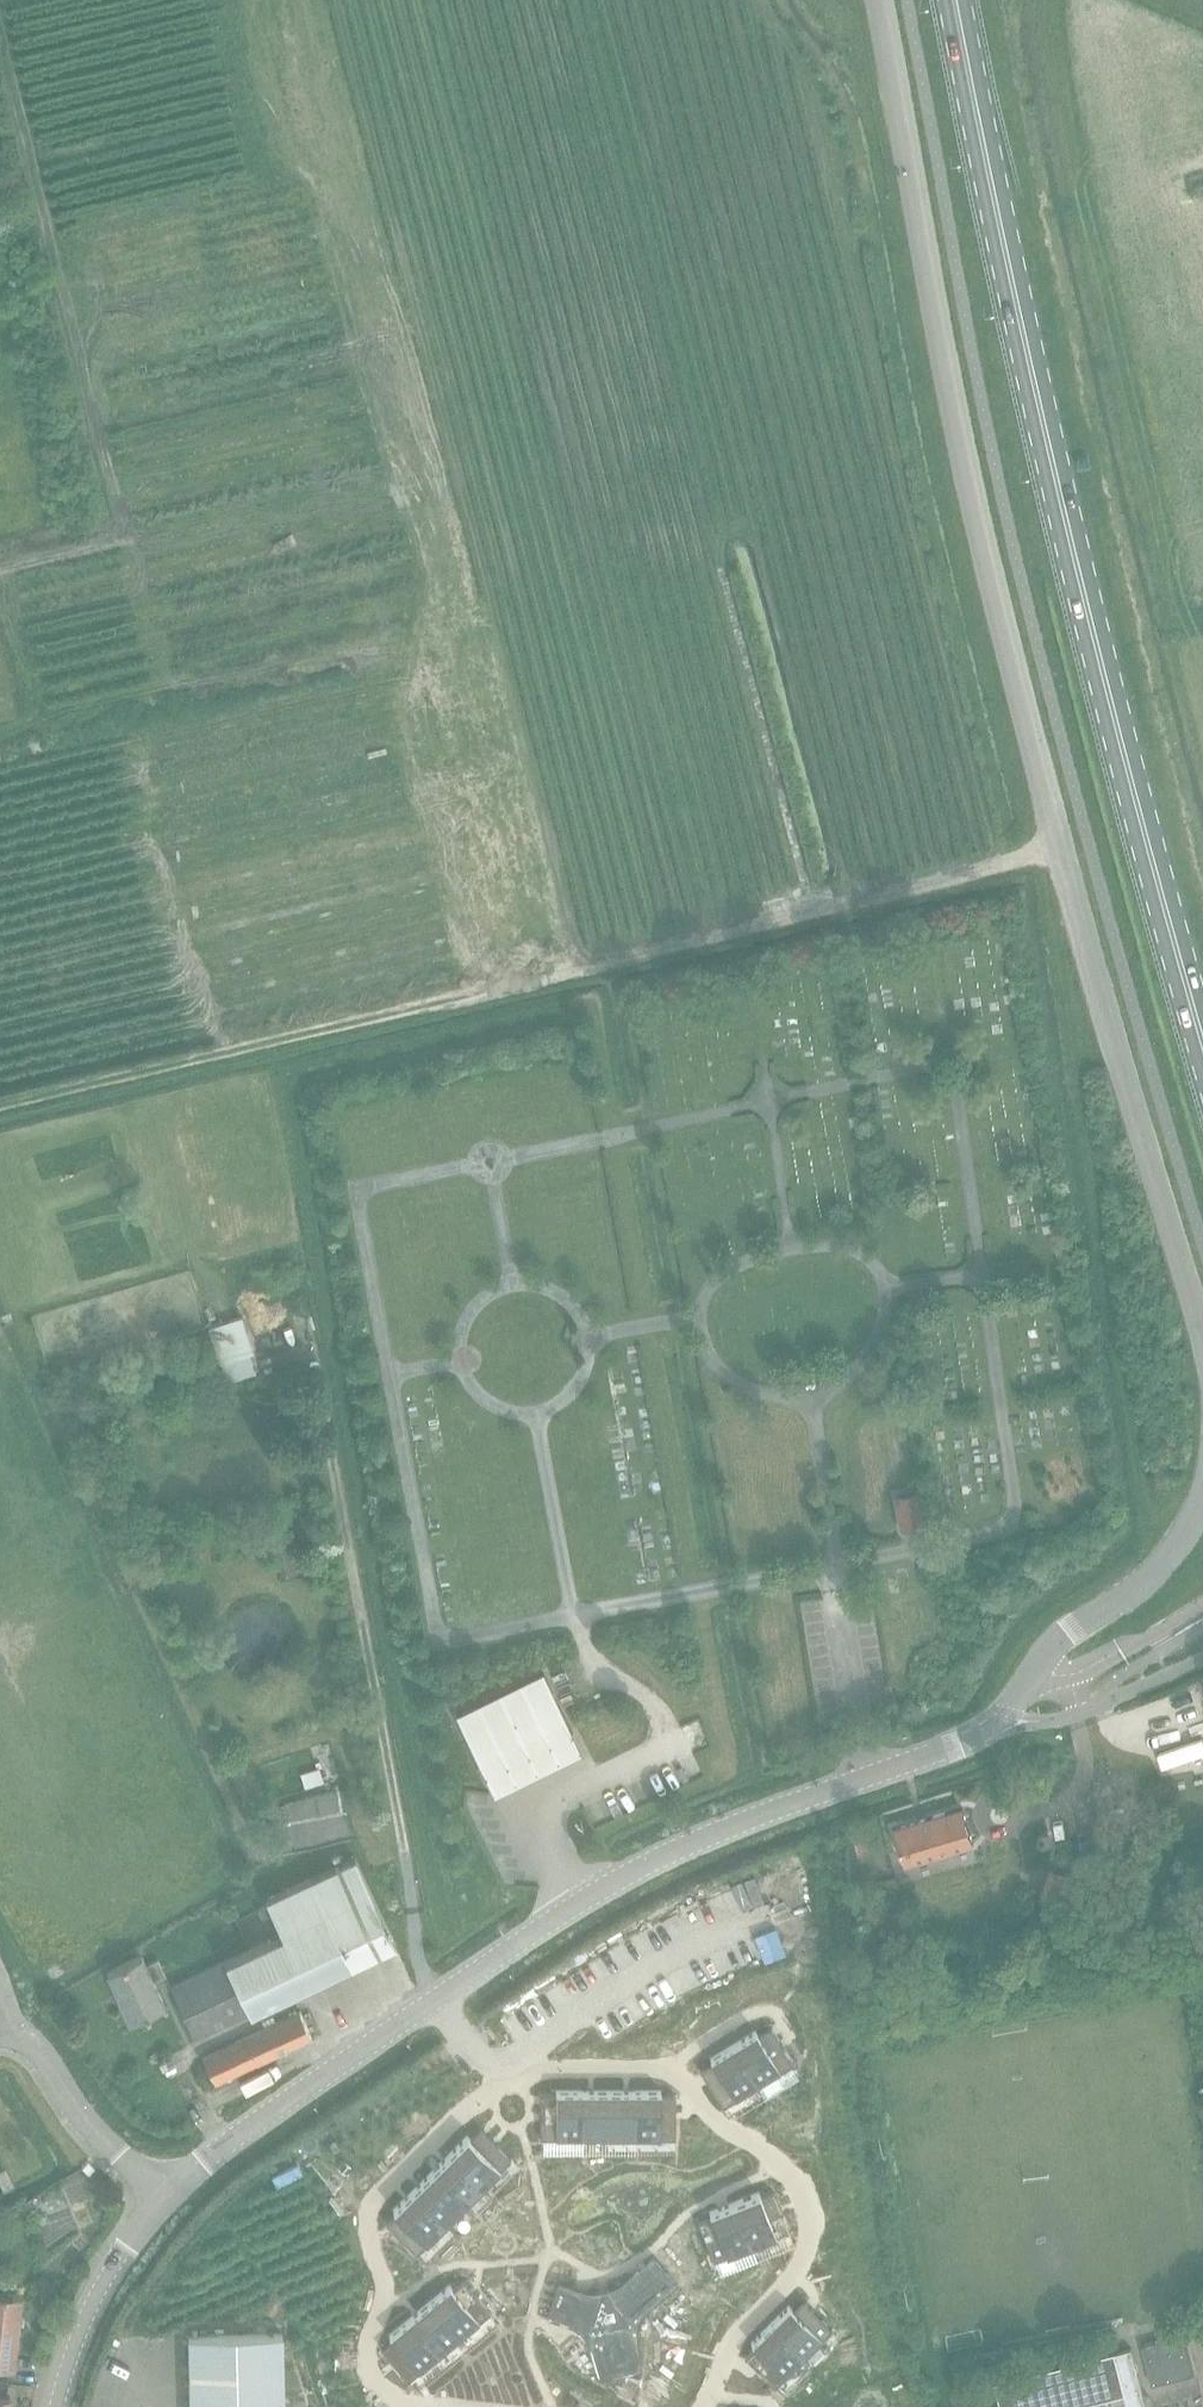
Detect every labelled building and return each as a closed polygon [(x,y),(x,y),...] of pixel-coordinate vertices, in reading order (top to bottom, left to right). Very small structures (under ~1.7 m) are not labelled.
[(894,1494),(901,1530),(929,1524),(923,1488),(894,1494)] [(543,1671),(456,1714),(492,1788),(514,1762),(573,1733),(543,1671)] [(973,1842),(962,1806),(896,1825),(907,1862),(973,1842)] [(194,2037),(350,1963),(350,1964),(392,1944),(355,1856),(266,1898),(269,1904),(257,1910),(270,1937),(169,1985),(194,2037)] [(163,2004),(151,1978),(151,1977),(162,1972),(156,1958),(144,1963),(140,1955),(104,1971),(126,2021),(163,2004)] [(212,2082),(309,2036),(297,2011),(201,2057),(212,2082)] [(754,2030),(732,2044),(757,2084),(792,2062),(769,2027),(757,2034),(754,2030)] [(711,2062),(700,2069),(722,2105),(757,2084),(732,2044),(708,2058),(711,2062)] [(555,2094),(542,2094),(541,2136),(582,2136),(582,2090),(555,2090),(555,2094)] [(608,2090),(582,2090),(582,2136),(608,2137),(608,2090)] [(633,2090),(608,2090),(608,2137),(633,2137),(633,2090)] [(661,2090),(633,2090),(633,2137),(675,2136),(675,2095),(661,2095),(661,2090)] [(465,2134),(447,2153),(480,2185),(508,2155),(478,2126),(468,2137),(465,2134)] [(447,2153),(429,2171),(462,2204),(480,2185),(447,2153)] [(429,2171),(411,2190),(444,2222),(462,2204),(429,2171)] [(396,2212),(385,2223),(416,2252),(444,2222),(411,2190),(392,2209),(396,2212)] [(758,2192),(733,2201),(749,2242),(786,2228),(772,2191),(759,2196),(758,2192)] [(711,2215),(697,2220),(711,2256),(749,2242),(733,2201),(709,2210),(711,2215)] [(82,2259),(87,2251),(84,2248),(78,2257),(82,2259)] [(589,2293),(559,2282),(549,2313),(590,2327),(603,2370),(634,2364),(629,2320),(672,2282),(652,2256),(615,2289),(589,2293)] [(449,2284),(429,2301),(458,2337),(490,2311),(463,2278),(452,2287),(449,2284)] [(0,2296),(0,2367),(13,2368),(21,2299),(0,2296)] [(788,2305),(770,2324),(802,2357),(831,2327),(801,2297),(791,2308),(788,2305)] [(429,2301),(409,2317),(438,2353),(458,2337),(429,2301)] [(391,2338),(381,2347),(407,2379),(438,2353),(409,2317),(389,2334),(391,2338)] [(753,2346),(744,2355),(774,2385),(802,2357),(770,2324),(750,2343),(753,2346)] [(282,2333),(188,2335),(190,2406),(283,2406),(282,2333)] [(1196,2372),(1186,2333),(1142,2344),(1151,2383),(1196,2372)] [(1123,2394),(1124,2394),(1128,2406),(1129,2406),(1145,2403),(1131,2347),(1112,2352),(1123,2394)] [(1123,2394),(1112,2352),(994,2382),(999,2402),(999,2403),(1006,2402),(1007,2406),(1073,2406),(1123,2394)] [(10,2397),(0,2396),(0,2406),(9,2406),(10,2397)]
